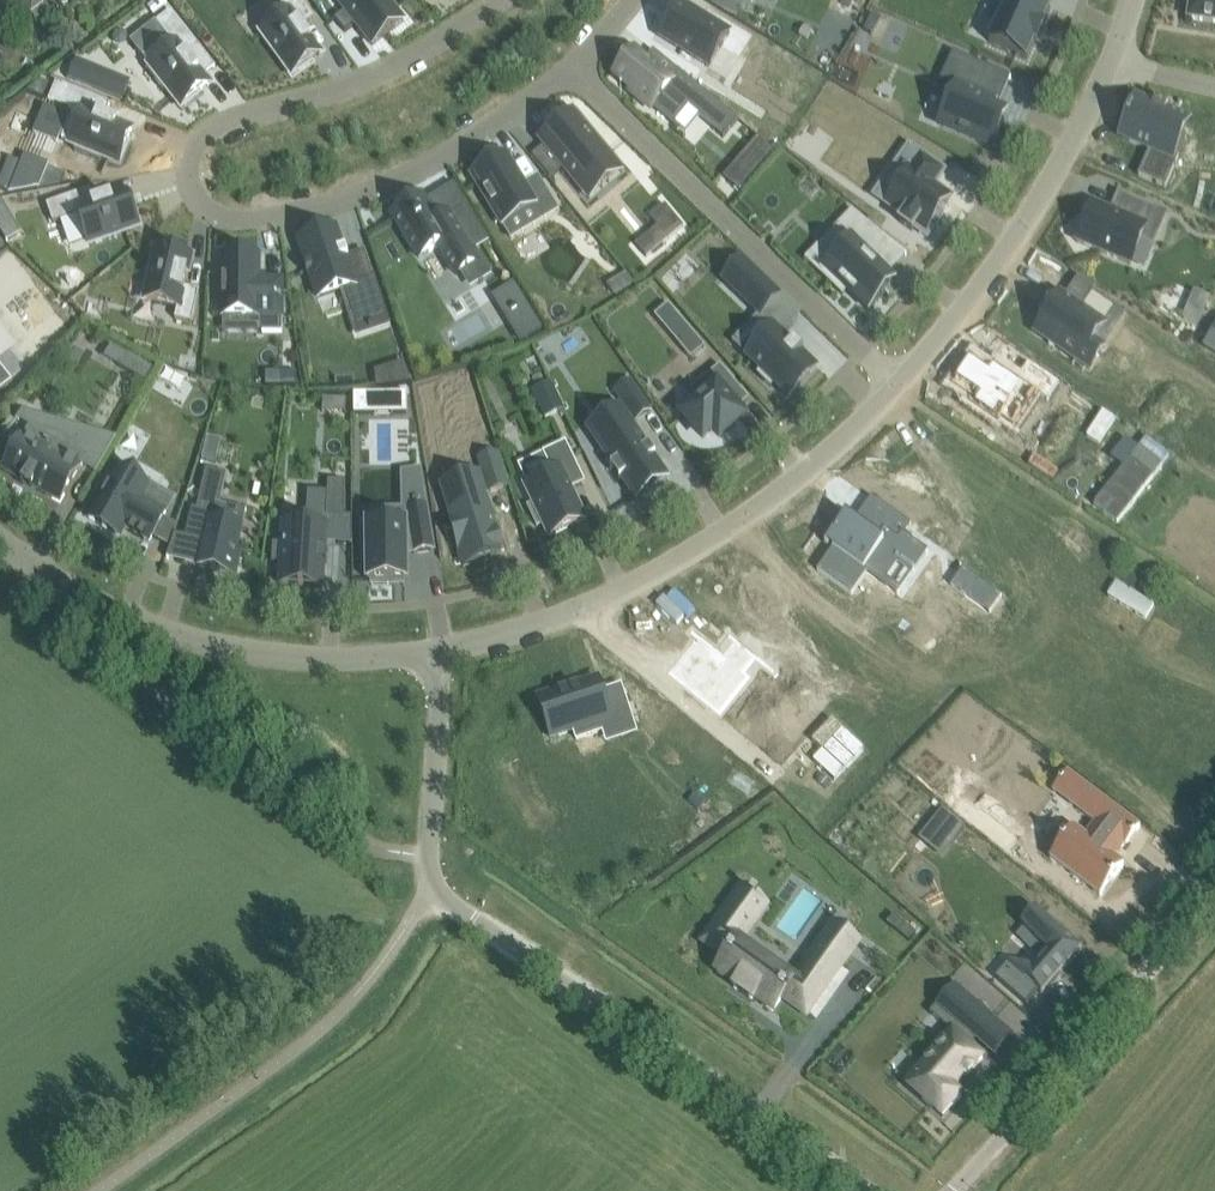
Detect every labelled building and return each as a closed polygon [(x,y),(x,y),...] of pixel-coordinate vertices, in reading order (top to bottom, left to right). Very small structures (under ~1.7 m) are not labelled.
[(32,13),(45,4),(42,0),(22,0),(32,13)] [(45,4),(54,16),(69,4),(66,0),(42,0),(45,4)] [(263,32),(295,77),(312,65),(310,62),(314,60),(321,55),(315,48),(301,28),(314,19),(301,0),(278,0),(288,13),(263,32)] [(336,20),(346,33),(357,25),(373,45),(404,21),(388,0),(338,0),(346,11),(336,20)] [(989,42),(1027,58),(1034,40),(1036,41),(1043,24),(1042,24),(1050,6),(1037,0),(1004,0),(1007,1),(989,42)] [(1188,19),(1214,23),(1214,0),(1190,0),(1188,19)] [(682,3),(661,37),(709,67),(730,33),(682,3)] [(169,39),(145,58),(151,66),(147,70),(164,92),(169,88),(185,109),(201,95),(199,93),(203,90),(209,85),(203,77),(215,67),(171,11),(157,23),(169,39)] [(635,53),(617,74),(634,89),(632,91),(651,108),(654,105),(675,122),(689,105),(724,134),(722,137),(723,138),(738,120),(654,50),(653,51),(655,53),(647,63),(635,53)] [(948,106),(939,124),(991,147),(996,136),(997,136),(1005,121),(1003,120),(1006,114),(996,110),(975,101),(989,68),(953,52),(944,74),(959,81),(948,106)] [(77,60),(69,78),(105,93),(113,75),(77,60)] [(57,83),(49,101),(74,110),(62,139),(77,145),(74,150),(99,160),(102,155),(122,163),(131,145),(128,143),(130,139),(133,131),(125,128),(105,119),(111,106),(57,83)] [(1127,121),(1120,137),(1147,148),(1136,174),(1164,186),(1185,137),(1180,135),(1186,119),(1165,110),(1167,106),(1165,105),(1165,106),(1155,102),(1155,101),(1154,100),(1152,105),(1136,98),(1130,113),(1128,113),(1125,121),(1127,121)] [(573,112),(540,139),(545,145),(563,168),(580,188),(613,160),(573,112)] [(906,177),(889,202),(906,214),(901,221),(914,230),(919,222),(932,232),(945,214),(942,212),(951,198),(935,186),(946,170),(911,145),(894,169),(906,177)] [(506,155),(472,176),(502,225),(534,205),(541,216),(546,212),(556,206),(538,177),(524,185),(515,170),(506,155)] [(90,190),(47,206),(53,223),(79,214),(89,243),(141,225),(134,206),(131,207),(130,202),(127,194),(118,197),(96,205),(90,190)] [(1093,202),(1076,241),(1131,264),(1142,240),(1153,245),(1167,213),(1119,193),(1113,206),(1111,211),(1093,202)] [(414,203),(392,216),(419,258),(438,246),(456,275),(460,272),(478,261),(469,248),(482,240),(463,207),(438,222),(429,207),(423,198),(415,204),(414,203)] [(1,201),(0,201),(0,229),(14,221),(1,201)] [(665,204),(650,217),(658,226),(669,239),(684,227),(665,204)] [(850,241),(819,273),(842,295),(848,290),(869,310),(886,292),(883,289),(892,279),(887,274),(866,255),(885,236),(852,211),(836,227),(850,241)] [(712,226),(656,274),(714,340),(724,331),(713,318),(726,307),(699,277),(732,249),(712,226)] [(337,231),(300,243),(309,270),(306,271),(307,275),(310,274),(318,297),(341,290),(344,289),(360,334),(391,323),(375,276),(374,277),(354,284),(345,257),(337,231)] [(159,247),(146,301),(178,309),(175,320),(192,324),(199,291),(184,288),(187,273),(191,257),(183,255),(178,254),(179,251),(159,247)] [(223,257),(223,316),(263,316),(263,333),(283,333),(283,281),(267,280),(259,280),(259,276),(259,257),(223,257)] [(743,260),(724,280),(760,315),(779,296),(743,260)] [(626,276),(610,285),(616,296),(632,286),(626,276)] [(1060,295),(1036,331),(1090,368),(1104,346),(1095,340),(1117,308),(1092,291),(1080,308),(1060,295)] [(669,305),(655,316),(677,343),(678,342),(680,344),(683,341),(682,339),(691,331),(669,305)] [(528,306),(508,318),(522,342),(543,330),(528,306)] [(775,327),(747,357),(761,371),(758,374),(771,387),(774,383),(788,397),(817,368),(802,353),(804,351),(802,350),(800,352),(793,345),(795,343),(794,342),(792,344),(775,327)] [(1204,346),(1214,353),(1214,328),(1204,346)] [(146,382),(153,369),(126,354),(119,366),(146,382)] [(971,359),(951,389),(966,398),(963,402),(992,422),(995,417),(1007,425),(1029,391),(1041,399),(1052,382),(1021,361),(1011,377),(989,363),(986,369),(971,359)] [(406,364),(375,374),(377,388),(412,383),(412,382),(408,383),(402,366),(406,365),(406,364)] [(12,381),(0,366),(0,390),(12,381)] [(694,405),(684,415),(704,438),(714,429),(721,436),(743,417),(736,409),(748,398),(720,366),(686,395),(694,405)] [(297,372),(278,372),(278,386),(297,386),(297,372)] [(632,381),(616,392),(635,421),(651,411),(632,381)] [(551,383),(532,391),(545,419),(564,410),(551,383)] [(407,392),(392,393),(392,413),(408,413),(407,392)] [(354,393),(354,414),(376,414),(376,393),(354,393)] [(631,423),(599,445),(613,465),(611,467),(611,468),(614,466),(621,478),(619,479),(620,480),(622,479),(635,498),(667,477),(654,457),(656,455),(655,454),(653,456),(647,448),(650,446),(649,445),(647,447),(631,423)] [(78,444),(73,451),(30,426),(4,471),(60,503),(84,461),(87,462),(102,436),(87,432),(81,439),(79,438),(76,442),(78,444)] [(208,436),(202,459),(216,463),(222,440),(208,436)] [(527,484),(525,485),(534,503),(527,506),(537,528),(544,524),(550,537),(586,519),(571,489),(585,483),(566,442),(543,453),(552,472),(527,484)] [(1140,447),(1094,505),(1117,523),(1163,465),(1140,447)] [(497,453),(479,459),(489,493),(507,487),(497,453)] [(118,469),(90,519),(121,536),(126,527),(150,541),(152,537),(164,517),(166,512),(143,499),(150,486),(118,469)] [(192,508),(185,538),(206,543),(201,564),(212,567),(211,570),(235,576),(241,551),(236,550),(245,509),(221,504),(227,474),(206,469),(197,509),(192,508)] [(362,524),(362,550),(367,550),(368,581),(372,581),(372,585),(389,585),(389,581),(407,580),(407,550),(414,549),(415,554),(435,551),(421,470),(403,473),(403,509),(404,524),(372,524),(362,524)] [(328,492),(326,516),(346,517),(345,517),(345,482),(328,480),(328,492)] [(484,493),(448,504),(455,525),(452,526),(464,566),(500,555),(499,549),(502,548),(484,493)] [(819,567),(817,570),(852,595),(853,592),(850,589),(864,569),(881,581),(893,565),(910,577),(912,574),(911,573),(925,553),(926,554),(928,551),(902,533),(908,525),(910,526),(911,524),(872,496),(870,499),(871,499),(872,498),(895,514),(877,538),(851,519),(839,536),(833,532),(825,543),(834,550),(821,569),(819,567)] [(164,517),(152,537),(169,546),(177,524),(164,517)] [(273,544),(272,562),(282,563),(280,585),(323,587),(326,542),(327,525),(306,524),(284,523),(283,544),(273,544)] [(958,565),(946,582),(963,594),(964,592),(981,604),(992,589),(958,565)] [(1117,582),(1109,596),(1145,619),(1154,605),(1117,582)] [(671,669),(670,670),(719,710),(745,678),(740,673),(754,656),(772,671),(774,669),(730,634),(729,636),(736,641),(724,656),(692,631),(691,633),(698,639),(673,670),(671,669)] [(581,683),(538,697),(552,738),(574,730),(577,740),(604,731),(601,721),(629,711),(622,686),(603,692),(598,679),(582,685),(581,683)] [(814,761),(834,781),(864,749),(832,720),(813,741),(823,750),(814,761)] [(1071,835),(1052,860),(1103,898),(1110,888),(1112,890),(1117,884),(1115,882),(1126,867),(1117,860),(1141,827),(1057,764),(1056,765),(1087,789),(1074,806),(1098,824),(1083,844),(1071,835)] [(943,809),(931,824),(954,842),(966,827),(943,809)] [(741,886),(703,941),(726,958),(717,972),(736,985),(734,988),(752,1000),(754,997),(773,1011),(783,998),(806,1014),(859,941),(851,936),(842,949),(824,936),(794,978),(741,941),(767,905),(741,886)] [(1010,961),(995,978),(1026,1004),(1038,991),(1042,994),(1081,949),(1035,908),(1034,909),(1021,924),(1046,950),(1031,967),(1010,961)] [(894,915),(887,922),(909,941),(915,933),(894,915)] [(952,1030),(906,1083),(944,1116),(962,1096),(953,1088),(982,1056),(971,1047),(996,1018),(955,983),(930,1012),(945,1026),(946,1025),(952,1030)]
